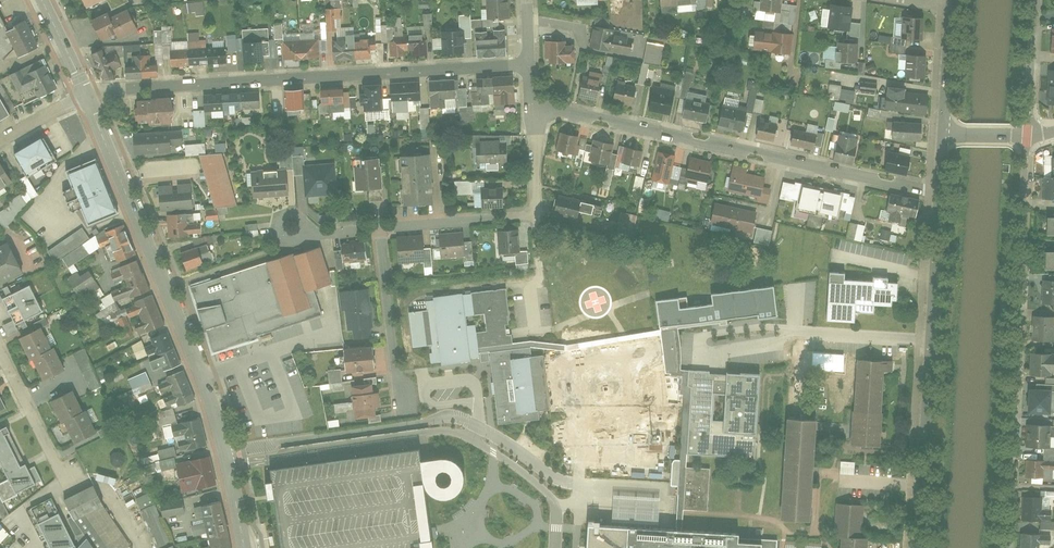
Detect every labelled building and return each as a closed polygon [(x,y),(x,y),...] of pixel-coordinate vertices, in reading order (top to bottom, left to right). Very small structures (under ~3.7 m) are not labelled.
[(85,10),(105,0),(80,0),(85,10)] [(502,0),(487,0),(487,18),(502,18),(502,0)] [(759,10),(779,12),(780,0),(760,0),(759,10)] [(204,14),(204,1),(187,2),(188,15),(204,14)] [(842,32),(846,7),(832,5),(828,29),(842,32)] [(105,13),(88,22),(97,40),(110,33),(113,40),(136,28),(127,9),(108,19),(105,13)] [(459,32),(440,32),(441,55),(462,55),(462,38),(471,38),(471,16),(459,16),(459,32)] [(912,45),(915,18),(901,16),(899,44),(912,45)] [(14,47),(6,31),(0,19),(0,59),(14,47)] [(40,47),(26,20),(6,31),(14,47),(19,58),(40,47)] [(273,23),(273,39),(282,39),(282,23),(273,23)] [(594,26),(590,46),(629,54),(631,42),(611,38),(613,30),(594,26)] [(269,28),(243,30),(245,61),(264,60),(264,55),(270,55),(269,28)] [(773,31),(756,29),(754,50),(770,52),(773,31)] [(789,33),(773,31),(770,52),(787,54),(789,33)] [(370,58),(369,39),(357,39),(357,34),(343,35),(343,42),(333,42),(333,59),(370,58)] [(234,35),(226,35),(227,51),(235,50),(234,35)] [(407,35),(391,36),(391,57),(408,57),(407,35)] [(424,35),(407,35),(408,57),(424,56),(424,35)] [(320,58),(319,40),(301,42),(302,59),(320,58)] [(506,54),(505,41),(477,42),(478,56),(506,54)] [(558,41),(545,41),(544,62),(572,63),(573,50),(558,49),(558,41)] [(302,59),(301,42),(282,43),(284,60),(302,59)] [(647,43),(644,62),(660,65),(664,46),(647,43)] [(851,45),(835,44),(834,61),(850,62),(851,45)] [(226,49),(207,50),(208,66),(226,65),(226,49)] [(101,81),(155,77),(155,65),(145,66),(144,57),(131,58),(131,66),(120,67),(114,55),(103,60),(99,50),(88,55),(101,81)] [(188,50),(170,51),(170,67),(189,66),(188,50)] [(207,50),(188,50),(189,66),(208,66),(207,50)] [(905,77),(918,77),(919,56),(906,56),(905,77)] [(645,85),(649,64),(642,62),(638,83),(645,85)] [(59,92),(45,63),(12,78),(26,107),(59,92)] [(1046,70),(1047,105),(1053,105),(1053,69),(1046,70)] [(577,92),(599,97),(603,77),(588,73),(587,78),(580,77),(577,92)] [(513,78),(473,80),(474,94),(477,94),(478,105),(490,104),(489,94),(497,94),(498,106),(508,105),(508,93),(514,93),(513,78)] [(456,98),(455,81),(427,83),(428,108),(421,109),(422,129),(432,129),(431,110),(443,109),(442,98),(456,98)] [(858,89),(875,91),(876,83),(859,81),(858,89)] [(654,86),(649,109),(670,114),(676,86),(661,82),(660,87),(654,86)] [(420,83),(405,85),(407,105),(421,104),(420,83)] [(828,84),(827,99),(854,102),(855,90),(841,89),(841,85),(828,84)] [(405,85),(390,86),(392,107),(407,105),(405,85)] [(612,99),(632,104),(636,90),(615,85),(612,99)] [(382,110),(381,86),(361,87),(362,111),(382,110)] [(344,102),(342,89),(319,91),(320,104),(344,102)] [(878,111),(923,113),(924,96),(904,95),(904,89),(884,89),(883,97),(879,97),(878,111)] [(297,92),(283,92),(284,111),(298,111),(297,92)] [(259,108),(259,94),(240,95),(241,109),(259,108)] [(241,109),(240,95),(222,96),(223,110),(241,109)] [(223,110),(222,96),(204,97),(205,110),(223,110)] [(0,99),(0,124),(11,118),(0,99)] [(167,100),(130,103),(132,126),(169,122),(167,100)] [(684,115),(706,120),(710,106),(688,100),(684,115)] [(718,124),(743,130),(746,114),(722,108),(718,124)] [(756,135),(774,140),(778,127),(760,122),(756,135)] [(895,138),(921,140),(922,126),(896,124),(895,138)] [(182,131),(133,134),(134,154),(172,152),(171,145),(183,145),(182,131)] [(792,143),(816,149),(819,137),(795,131),(792,143)] [(572,135),(559,133),(555,152),(568,154),(572,135)] [(833,157),(854,162),(857,147),(851,146),(853,138),(839,135),(833,157)] [(58,164),(44,140),(17,156),(30,180),(58,164)] [(606,142),(592,140),(588,160),(602,162),(606,142)] [(476,161),(506,161),(506,147),(500,147),(500,142),(476,143),(476,161)] [(184,144),(184,154),(205,153),(205,143),(184,144)] [(639,148),(625,146),(622,163),(636,166),(639,148)] [(675,155),(658,151),(652,178),(669,182),(675,155)] [(236,204),(222,154),(202,159),(216,210),(236,204)] [(886,167),(907,172),(910,159),(889,154),(886,167)] [(1044,155),(1045,177),(1053,177),(1053,155),(1044,155)] [(426,156),(397,157),(400,205),(429,203),(426,156)] [(354,160),(355,191),(381,189),(379,158),(354,160)] [(686,177),(707,182),(711,162),(690,158),(686,177)] [(105,185),(95,160),(65,172),(75,197),(105,185)] [(307,196),(336,193),(334,164),(304,167),(307,196)] [(748,168),(734,165),(728,190),(757,197),(756,201),(768,203),(771,190),(763,188),(765,177),(747,173),(748,168)] [(285,171),(251,173),(253,198),(287,195),(285,171)] [(635,176),(633,188),(641,189),(643,177),(635,176)] [(1045,177),(1047,200),(1053,199),(1053,177),(1045,177)] [(115,210),(105,185),(75,197),(84,222),(115,210)] [(158,209),(193,206),(192,186),(157,190),(158,209)] [(70,188),(61,191),(66,210),(75,208),(70,188)] [(799,188),(795,208),(803,210),(807,189),(799,188)] [(482,207),(502,207),(502,189),(482,189),(482,207)] [(807,189),(803,210),(811,211),(815,191),(807,189)] [(815,191),(811,211),(819,213),(823,193),(815,191)] [(823,193),(819,213),(827,214),(831,194),(823,193)] [(831,194),(827,214),(835,216),(839,196),(831,194)] [(915,218),(919,202),(890,195),(886,212),(890,213),(889,220),(899,222),(901,215),(915,218)] [(556,200),(553,214),(576,218),(578,204),(556,200)] [(756,212),(716,203),(711,224),(752,233),(756,212)] [(669,221),(671,212),(656,209),(654,218),(669,221)] [(217,219),(216,210),(206,210),(207,220),(217,219)] [(633,233),(637,215),(620,212),(617,230),(633,233)] [(1045,234),(1053,234),(1053,212),(1046,212),(1045,234)] [(169,215),(170,236),(203,235),(203,223),(185,224),(185,214),(169,215)] [(846,237),(861,241),(865,225),(850,221),(846,237)] [(246,235),(258,234),(257,224),(245,225),(246,235)] [(135,254),(121,225),(96,237),(101,247),(108,244),(116,263),(135,254)] [(769,245),(772,230),(756,226),(753,241),(769,245)] [(512,229),(496,230),(498,254),(514,252),(512,229)] [(881,230),(879,239),(895,242),(897,233),(881,230)] [(89,242),(82,232),(49,255),(55,265),(63,260),(89,242)] [(439,238),(440,258),(464,257),(463,236),(439,238)] [(422,238),(397,239),(398,262),(423,261),(422,238)] [(93,240),(89,242),(63,260),(69,269),(99,249),(93,240)] [(345,260),(367,258),(366,244),(344,246),(345,260)] [(9,245),(0,250),(0,285),(24,271),(9,245)] [(316,248),(190,289),(212,356),(258,341),(257,336),(318,316),(310,291),(328,285),(316,248)] [(202,262),(197,249),(182,254),(186,267),(202,262)] [(131,298),(147,292),(136,261),(109,271),(114,284),(124,280),(127,286),(108,293),(112,303),(130,296),(131,298)] [(102,289),(92,272),(83,276),(81,271),(70,277),(82,299),(102,289)] [(844,275),(828,274),(826,323),(854,324),(855,314),(874,314),(874,306),(891,307),(892,302),(896,302),(897,284),(887,283),(888,279),(873,278),(873,282),(844,281),(844,275)] [(29,287),(11,296),(25,324),(44,315),(29,287)] [(531,347),(565,350),(661,335),(669,405),(684,406),(681,462),(671,461),(670,489),(677,489),(675,530),(659,529),(611,526),(586,525),(585,547),(775,547),(775,541),(738,539),(738,533),(685,530),(685,510),(708,511),(710,468),(687,467),(688,457),(756,461),(760,376),(682,371),(679,330),(720,324),(720,327),(728,326),(728,320),(758,316),(759,320),(778,317),(774,288),(712,296),(713,305),(688,308),(687,298),(657,302),(660,330),(624,335),(564,345),(530,341),(513,343),(512,333),(507,334),(506,329),(506,324),(509,323),(508,315),(509,315),(506,287),(423,298),(432,363),(472,358),(481,357),(482,361),(491,360),(499,424),(540,418),(539,411),(551,410),(550,408),(544,358),(544,354),(532,356),(531,347)] [(1042,313),(1053,314),(1053,289),(1044,288),(1042,313)] [(372,328),(368,289),(343,292),(347,331),(354,330),(355,340),(369,339),(367,329),(372,328)] [(162,325),(151,295),(133,301),(135,306),(116,313),(126,339),(162,325)] [(1043,322),(1040,341),(1053,343),(1053,324),(1043,322)] [(34,330),(16,339),(27,362),(31,361),(41,382),(61,373),(50,350),(45,353),(34,330)] [(180,363),(167,333),(151,339),(153,343),(145,346),(148,354),(154,352),(157,359),(150,361),(153,368),(160,366),(162,371),(180,363)] [(642,343),(561,353),(561,356),(544,358),(550,408),(567,406),(571,439),(653,429),(642,343)] [(346,372),(375,369),(373,346),(344,349),(346,372)] [(82,349),(72,353),(87,386),(92,384),(90,380),(94,378),(92,372),(92,371),(82,349)] [(1038,371),(1053,372),(1053,355),(1039,354),(1038,371)] [(283,361),(286,370),(296,368),(293,358),(283,361)] [(785,425),(780,521),(809,522),(814,440),(844,441),(844,448),(878,450),(883,368),(890,369),(891,361),(856,359),(853,424),(817,422),(817,427),(785,425)] [(328,370),(329,381),(342,380),(341,369),(328,370)] [(194,399),(183,370),(164,377),(165,380),(156,384),(160,392),(169,389),(171,394),(163,397),(167,405),(176,402),(178,405),(194,399)] [(146,371),(128,378),(136,396),(137,396),(140,402),(156,396),(146,371)] [(351,387),(355,418),(376,415),(375,407),(380,406),(379,393),(373,393),(372,384),(351,387)] [(1038,386),(1036,409),(1052,411),(1053,387),(1038,386)] [(67,391),(48,400),(59,422),(63,420),(73,441),(92,432),(81,410),(77,412),(67,391)] [(347,402),(334,403),(334,413),(347,412),(347,402)] [(198,431),(195,417),(181,420),(184,434),(198,431)] [(7,424),(0,427),(0,463),(8,479),(0,484),(0,507),(5,517),(11,513),(5,502),(20,495),(18,492),(36,484),(38,487),(48,482),(38,464),(30,469),(27,462),(23,464),(8,435),(12,433),(7,424)] [(1033,425),(1033,443),(1050,444),(1051,425),(1033,425)] [(201,446),(198,431),(184,434),(187,449),(201,446)] [(173,445),(156,450),(157,453),(140,458),(144,471),(177,462),(173,445)] [(272,470),(274,483),(266,484),(269,502),(277,501),(283,547),(434,547),(426,492),(429,496),(434,500),(443,502),(453,500),(459,494),(464,488),(465,480),(463,472),(457,465),(449,461),(440,460),(422,462),(420,450),(403,452),(272,470)] [(116,466),(122,462),(115,452),(109,456),(116,466)] [(217,483),(209,456),(176,464),(183,492),(217,483)] [(1030,475),(1048,477),(1049,461),(1032,459),(1030,475)] [(854,474),(854,461),(840,461),(840,473),(854,474)] [(95,472),(94,477),(112,483),(114,477),(95,472)] [(100,504),(91,486),(64,499),(73,517),(100,504)] [(51,547),(70,547),(76,545),(52,497),(31,508),(51,547)] [(1028,497),(1027,519),(1050,520),(1051,498),(1028,497)] [(154,503),(139,510),(160,547),(162,547),(173,543),(158,514),(182,511),(181,499),(154,503)] [(206,538),(228,535),(221,500),(198,506),(206,538)] [(613,502),(611,526),(659,529),(660,505),(613,502)] [(73,517),(86,538),(92,547),(125,547),(130,545),(100,504),(73,517)] [(835,505),(833,537),(838,537),(837,547),(865,547),(866,538),(858,538),(860,507),(835,505)] [(231,534),(228,535),(206,538),(208,547),(233,547),(231,534)] [(86,538),(76,547),(92,547),(86,538)]
